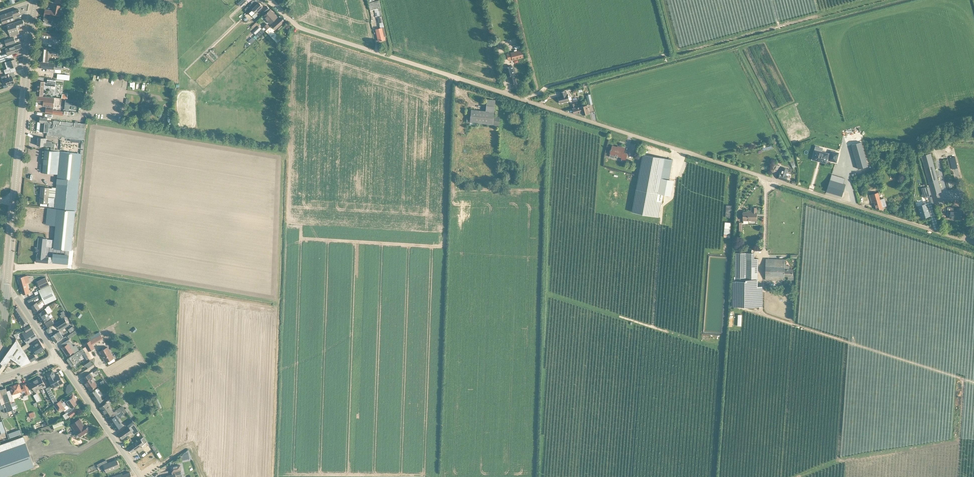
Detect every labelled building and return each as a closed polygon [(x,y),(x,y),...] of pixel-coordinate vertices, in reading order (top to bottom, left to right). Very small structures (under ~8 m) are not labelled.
[(260,1),(261,0),(253,0),(253,1),(252,1),(252,2),(251,2),(251,3),(252,3),(250,5),(251,6),(249,8),(251,9),(252,8),(258,2),(258,3),(260,1)] [(383,22),(382,16),(383,16),(380,8),(381,8),(379,0),(368,3),(370,11),(374,10),(376,15),(379,14),(380,16),(377,17),(379,23),(383,22)] [(258,15),(256,13),(259,10),(263,6),(259,2),(255,6),(249,12),(252,16),(255,18),(258,15)] [(59,12),(61,6),(54,5),(53,11),(45,10),(44,16),(49,17),(49,16),(53,17),(60,18),(61,12),(59,12)] [(14,19),(13,16),(20,14),(18,9),(0,15),(0,16),(3,24),(14,20),(14,19)] [(270,24),(274,20),(277,17),(270,10),(263,16),(270,24)] [(54,26),(61,27),(61,24),(58,24),(58,18),(44,17),(43,22),(49,23),(54,23),(54,26)] [(273,31),(275,29),(281,25),(284,21),(281,17),(277,21),(266,31),(274,40),(278,37),(273,31)] [(10,36),(14,35),(19,33),(17,27),(24,25),(23,20),(6,25),(10,36)] [(375,29),(377,36),(378,41),(385,39),(384,36),(386,36),(385,31),(384,27),(375,29)] [(261,29),(255,35),(256,35),(258,38),(264,32),(264,31),(262,29),(261,29)] [(42,32),(42,37),(47,38),(50,38),(49,43),(56,44),(57,42),(57,33),(47,32),(42,32)] [(14,37),(4,40),(6,45),(15,42),(14,37)] [(16,46),(6,49),(7,53),(0,55),(0,62),(13,58),(11,54),(22,50),(21,44),(16,46)] [(39,61),(44,62),(48,62),(49,53),(48,53),(48,49),(41,49),(39,61)] [(506,54),(508,61),(512,60),(523,58),(521,50),(510,53),(506,54)] [(4,70),(5,74),(11,72),(10,68),(16,66),(14,59),(5,62),(7,69),(4,70)] [(39,67),(43,68),(48,68),(48,71),(53,72),(54,64),(39,62),(39,67)] [(512,66),(503,68),(506,76),(509,75),(511,84),(516,82),(514,74),(516,74),(514,69),(513,69),(512,66)] [(1,76),(2,80),(5,79),(7,85),(15,83),(12,76),(10,77),(9,74),(10,74),(10,73),(1,76)] [(36,95),(41,95),(44,96),(45,86),(56,87),(56,79),(47,78),(47,82),(37,81),(36,95)] [(561,96),(559,96),(560,103),(570,101),(568,94),(567,94),(566,91),(560,93),(561,96)] [(35,102),(40,102),(44,103),(43,106),(46,106),(45,113),(53,114),(55,98),(36,96),(35,102)] [(467,117),(466,123),(470,123),(470,124),(474,124),(474,122),(477,123),(476,124),(498,126),(499,117),(493,116),(495,100),(487,99),(486,111),(471,110),(470,118),(467,117)] [(65,101),(65,109),(69,110),(69,105),(77,106),(77,102),(65,101)] [(573,109),(574,114),(582,112),(583,115),(590,113),(587,105),(573,109)] [(40,132),(45,132),(49,132),(48,135),(67,137),(67,138),(84,139),(86,124),(48,121),(48,117),(40,116),(39,122),(41,122),(40,132)] [(37,146),(42,146),(51,147),(51,149),(54,150),(55,143),(52,143),(52,141),(45,140),(45,138),(38,137),(37,146)] [(852,145),(851,145),(857,164),(858,169),(868,166),(861,142),(852,145)] [(621,160),(625,161),(627,154),(623,153),(625,148),(618,146),(618,147),(613,146),(611,150),(610,154),(622,157),(621,160)] [(80,154),(50,150),(45,150),(42,173),(57,174),(57,184),(58,184),(56,197),(55,197),(54,208),(60,208),(76,209),(82,154),(83,154),(83,153),(80,153),(80,154)] [(826,162),(827,158),(829,159),(829,161),(836,163),(839,152),(831,150),(830,154),(815,150),(813,159),(826,162)] [(931,153),(921,156),(932,195),(931,195),(933,201),(939,200),(938,197),(937,197),(936,193),(942,192),(931,153)] [(643,154),(633,212),(655,216),(659,217),(663,194),(658,193),(661,178),(669,179),(672,159),(643,154)] [(955,157),(949,158),(952,169),(958,168),(955,157)] [(780,173),(778,178),(786,181),(787,178),(790,179),(791,174),(787,173),(788,169),(783,167),(781,173),(780,173)] [(842,196),(845,184),(830,179),(827,191),(842,196)] [(58,184),(57,184),(56,187),(52,187),(52,188),(41,187),(40,203),(40,205),(47,206),(47,203),(48,204),(49,196),(51,197),(55,197),(56,197),(58,184)] [(927,187),(921,188),(924,198),(930,196),(927,187)] [(875,194),(870,195),(872,202),(875,202),(877,209),(882,208),(882,207),(887,206),(885,198),(880,199),(878,193),(875,194)] [(926,204),(918,206),(921,217),(930,215),(926,204)] [(743,220),(757,221),(757,212),(758,208),(752,207),(751,212),(744,212),(743,220)] [(947,207),(947,209),(947,214),(950,215),(950,218),(961,219),(962,212),(964,212),(964,208),(957,208),(957,210),(953,210),(953,208),(947,207)] [(50,208),(48,225),(56,226),(52,257),(49,257),(48,263),(52,263),(52,262),(69,264),(70,250),(71,250),(75,211),(76,211),(76,209),(60,208),(54,208),(50,208)] [(35,247),(35,252),(37,252),(37,253),(37,256),(36,256),(36,262),(48,263),(49,257),(45,257),(46,239),(39,238),(38,248),(35,247)] [(758,286),(758,280),(758,259),(754,259),(754,253),(736,252),(735,281),(732,281),(732,306),(762,306),(763,286),(758,286)] [(785,276),(788,276),(788,280),(794,280),(794,276),(793,276),(793,269),(790,269),(790,266),(786,266),(786,262),(785,262),(785,259),(766,259),(765,280),(784,280),(785,276)] [(23,295),(28,293),(30,293),(27,282),(26,283),(24,276),(18,278),(23,295)] [(39,292),(51,287),(46,277),(37,282),(41,289),(39,290),(39,292)] [(51,287),(39,292),(45,304),(56,299),(51,287)] [(35,311),(39,309),(40,308),(38,305),(41,303),(39,300),(31,306),(35,311)] [(17,317),(19,321),(22,324),(27,321),(18,307),(14,310),(18,316),(17,317)] [(42,323),(47,320),(50,319),(47,315),(48,315),(47,313),(49,311),(47,308),(37,315),(42,323)] [(68,324),(64,318),(55,323),(59,329),(68,324)] [(47,328),(54,324),(51,319),(45,323),(47,328)] [(24,340),(26,344),(21,347),(23,350),(30,346),(28,343),(30,341),(37,337),(32,329),(25,334),(24,332),(22,334),(26,339),(24,340)] [(55,342),(60,339),(63,337),(61,334),(59,331),(56,333),(51,337),(55,342)] [(86,347),(83,348),(85,351),(90,360),(94,357),(90,351),(94,348),(92,345),(103,339),(99,332),(91,336),(93,339),(84,344),(86,347)] [(21,347),(18,343),(16,339),(2,359),(7,363),(11,357),(21,366),(30,362),(28,358),(23,350),(21,347)] [(37,340),(33,342),(32,343),(33,344),(31,345),(35,352),(34,353),(29,356),(32,361),(37,358),(35,355),(36,354),(44,349),(38,340),(37,340)] [(69,340),(62,344),(64,347),(62,348),(67,356),(73,352),(74,353),(79,350),(75,345),(73,347),(69,340)] [(108,347),(104,349),(100,352),(106,363),(114,358),(108,347)] [(71,356),(67,359),(71,365),(76,362),(77,363),(80,361),(79,359),(81,357),(80,356),(84,353),(81,349),(75,354),(71,356)] [(2,359),(0,362),(0,373),(2,371),(4,372),(9,365),(7,363),(2,359)] [(53,388),(58,385),(63,382),(58,374),(55,376),(52,370),(46,374),(48,378),(49,379),(48,379),(53,388)] [(90,390),(94,388),(97,386),(92,378),(93,377),(90,373),(83,378),(85,382),(84,382),(90,390)] [(38,377),(35,379),(40,388),(42,387),(43,388),(46,387),(41,377),(39,378),(38,377)] [(30,383),(32,387),(35,393),(38,391),(37,390),(40,388),(35,379),(32,381),(32,382),(30,383)] [(11,390),(7,392),(13,410),(16,409),(13,402),(11,403),(10,401),(13,400),(11,395),(20,391),(21,394),(25,393),(26,395),(30,394),(26,384),(22,385),(24,389),(21,389),(19,383),(10,387),(11,390)] [(54,395),(49,387),(46,389),(50,397),(54,395)] [(117,397),(124,393),(120,387),(113,392),(117,397)] [(5,388),(0,390),(0,402),(4,413),(13,410),(7,392),(5,388)] [(98,404),(102,401),(99,397),(102,394),(97,388),(90,393),(98,404)] [(69,404),(71,408),(77,404),(76,403),(77,403),(75,400),(77,399),(73,394),(69,397),(70,399),(67,401),(66,400),(63,402),(62,399),(54,405),(58,411),(62,409),(63,411),(66,410),(64,407),(69,404)] [(111,418),(118,414),(120,412),(124,410),(125,409),(122,405),(115,410),(116,411),(113,412),(107,403),(100,407),(103,411),(107,417),(109,415),(111,418)] [(70,417),(74,414),(79,411),(76,407),(68,413),(70,417)] [(116,431),(121,427),(123,426),(116,416),(109,421),(116,431)] [(79,436),(85,433),(89,430),(85,424),(83,426),(79,419),(71,424),(79,436)] [(63,421),(53,425),(55,430),(65,426),(63,421)] [(136,427),(134,424),(119,434),(122,439),(132,431),(131,430),(136,427)] [(27,469),(28,472),(31,470),(31,468),(34,467),(25,443),(23,436),(0,445),(0,476),(5,476),(27,469)] [(144,437),(132,445),(128,448),(131,452),(141,445),(143,448),(149,444),(147,441),(144,437)] [(97,464),(99,468),(104,466),(106,472),(119,467),(116,460),(107,464),(105,461),(97,464)] [(182,474),(180,465),(175,466),(171,467),(172,474),(166,476),(182,476),(182,474)]
